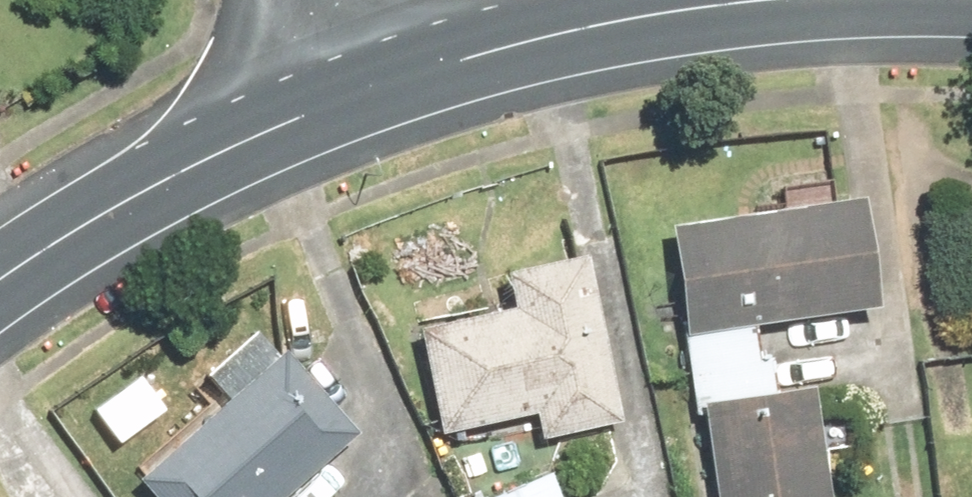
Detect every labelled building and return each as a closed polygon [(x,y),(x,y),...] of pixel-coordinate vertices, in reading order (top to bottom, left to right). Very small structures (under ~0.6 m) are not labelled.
[(871,199),(674,228),(687,320),(885,291),(871,199)] [(426,317),(448,418),(541,398),(548,429),(624,413),(588,243),(508,260),(516,298),(426,317)] [(763,320),(684,331),(693,393),(773,382),(763,320)] [(145,483),(160,496),(283,496),(336,441),(257,366),(145,483)] [(700,398),(714,496),(830,496),(814,382),(700,398)] [(478,493),(479,496),(565,496),(552,464),(478,493)]
